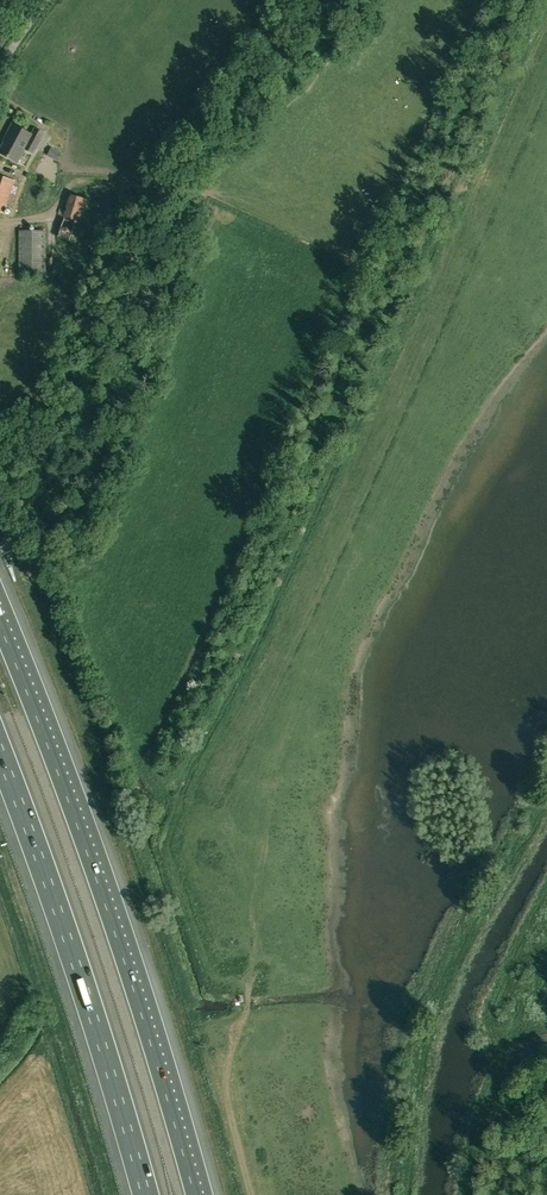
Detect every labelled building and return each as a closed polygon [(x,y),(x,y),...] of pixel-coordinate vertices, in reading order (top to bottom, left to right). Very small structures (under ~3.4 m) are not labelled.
[(16,161),(21,153),(22,154),(25,149),(33,153),(44,133),(36,129),(32,135),(13,124),(8,134),(9,135),(0,151),(0,152),(16,161)] [(53,148),(48,156),(59,162),(63,154),(53,148)] [(13,185),(15,181),(0,176),(0,211),(4,213),(7,203),(13,205),(18,187),(13,185)] [(96,202),(70,194),(57,236),(82,244),(87,226),(82,224),(85,216),(91,218),(96,202)] [(46,272),(46,230),(19,230),(19,272),(46,272)]
